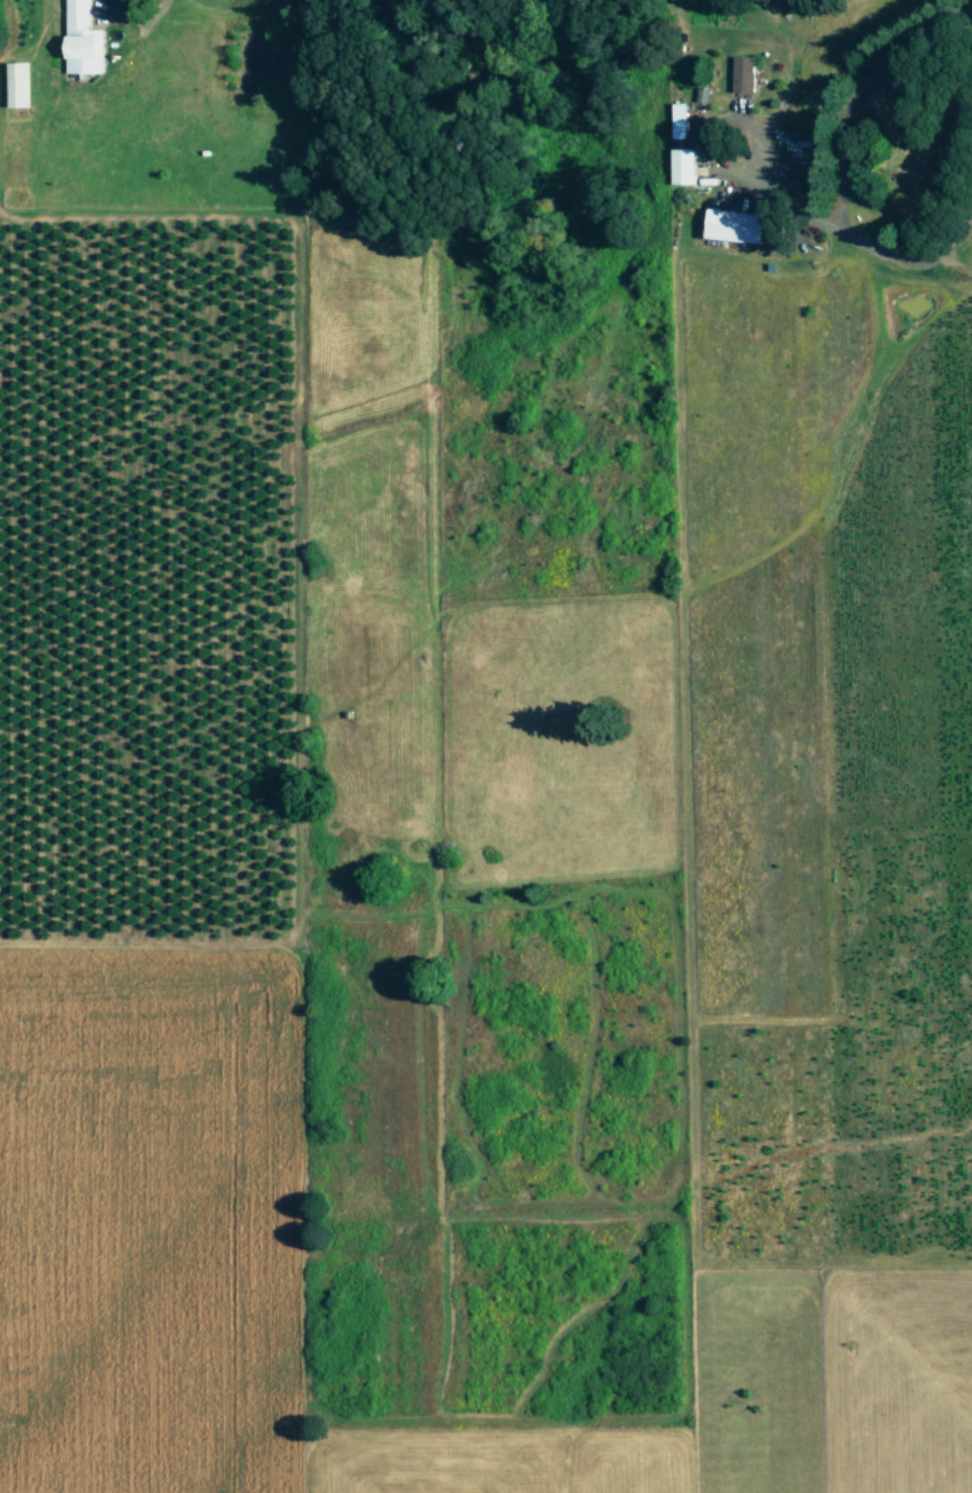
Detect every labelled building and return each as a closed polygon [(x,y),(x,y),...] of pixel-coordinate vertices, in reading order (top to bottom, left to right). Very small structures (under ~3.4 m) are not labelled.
[(92,0),(69,0),(70,72),(106,72),(106,28),(92,28),(92,0)] [(758,55),(736,55),(735,90),(757,90),(758,55)] [(12,106),(31,105),(30,61),(11,62),(12,106)] [(690,102),(675,102),(675,137),(691,137),(690,102)] [(699,183),(698,148),(675,148),(676,183),(699,183)]
